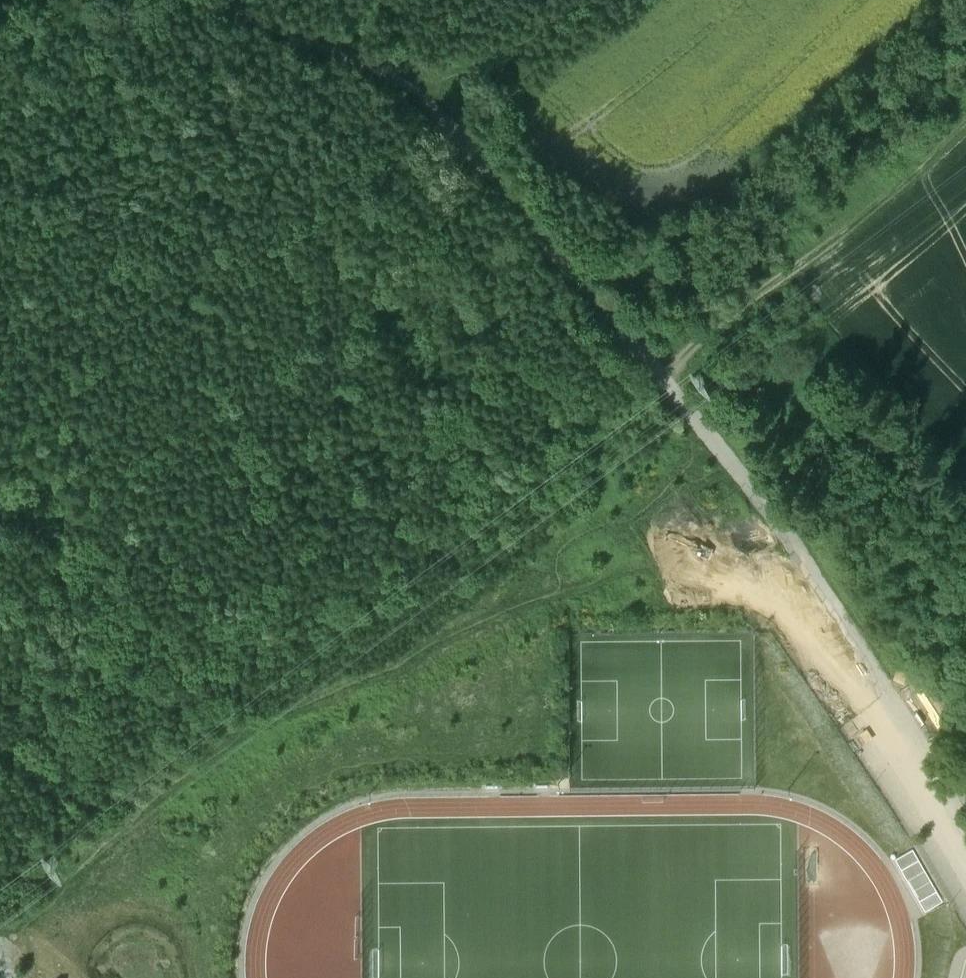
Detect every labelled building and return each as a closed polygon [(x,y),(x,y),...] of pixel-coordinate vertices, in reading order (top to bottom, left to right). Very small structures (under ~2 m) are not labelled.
[(925,911),(945,901),(916,847),(896,858),(925,911)]
